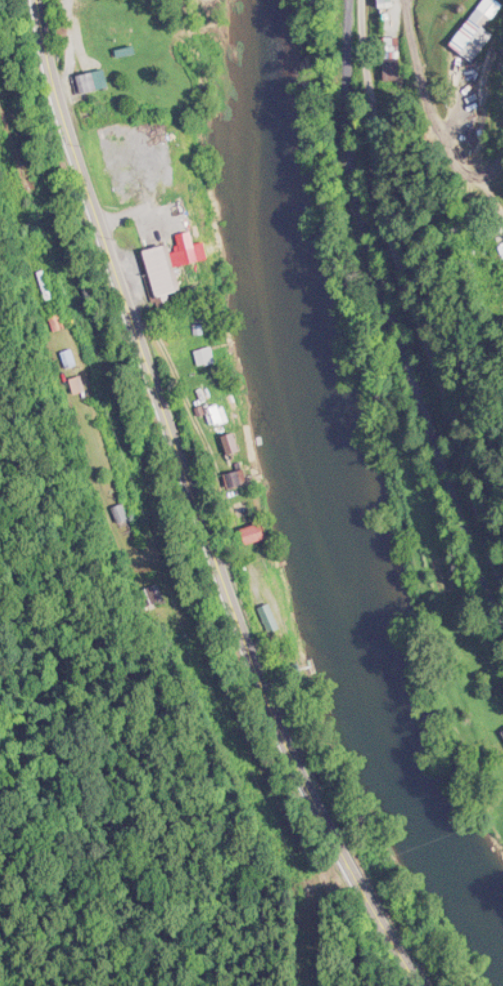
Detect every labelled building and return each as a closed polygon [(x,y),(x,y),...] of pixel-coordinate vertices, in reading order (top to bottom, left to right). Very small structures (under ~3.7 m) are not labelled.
[(74,93),(108,88),(106,70),(72,74),(74,93)] [(179,292),(167,243),(146,249),(157,297),(179,292)] [(61,351),(65,368),(76,364),(72,348),(61,351)] [(86,390),(81,375),(69,378),(74,394),(86,390)] [(206,407),(212,424),(222,420),(216,404),(206,407)] [(112,507),(118,524),(128,520),(122,503),(112,507)] [(264,538),(260,522),(240,528),(244,544),(264,538)] [(150,602),(163,597),(158,582),(145,587),(150,602)]
